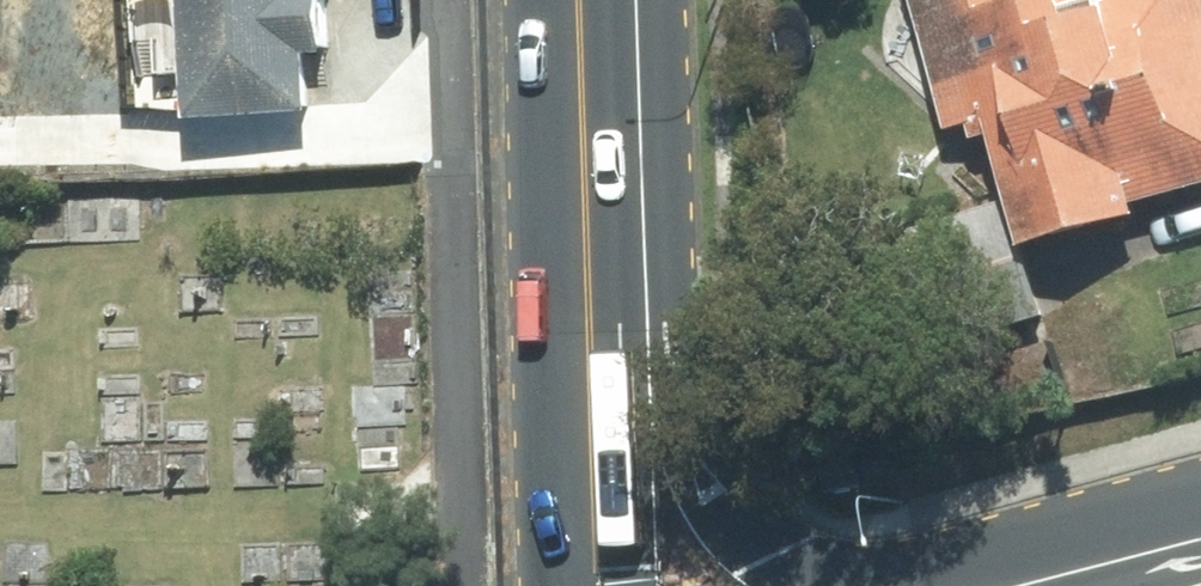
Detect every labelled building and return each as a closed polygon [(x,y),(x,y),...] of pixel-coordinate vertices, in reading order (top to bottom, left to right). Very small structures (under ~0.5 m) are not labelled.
[(138,88),(194,88),(194,117),(321,118),(321,27),(340,28),(340,0),(139,0),(138,88)] [(958,130),(1000,119),(1033,251),(1158,219),(1154,205),(1200,193),(1200,0),(925,0),(958,130)]
